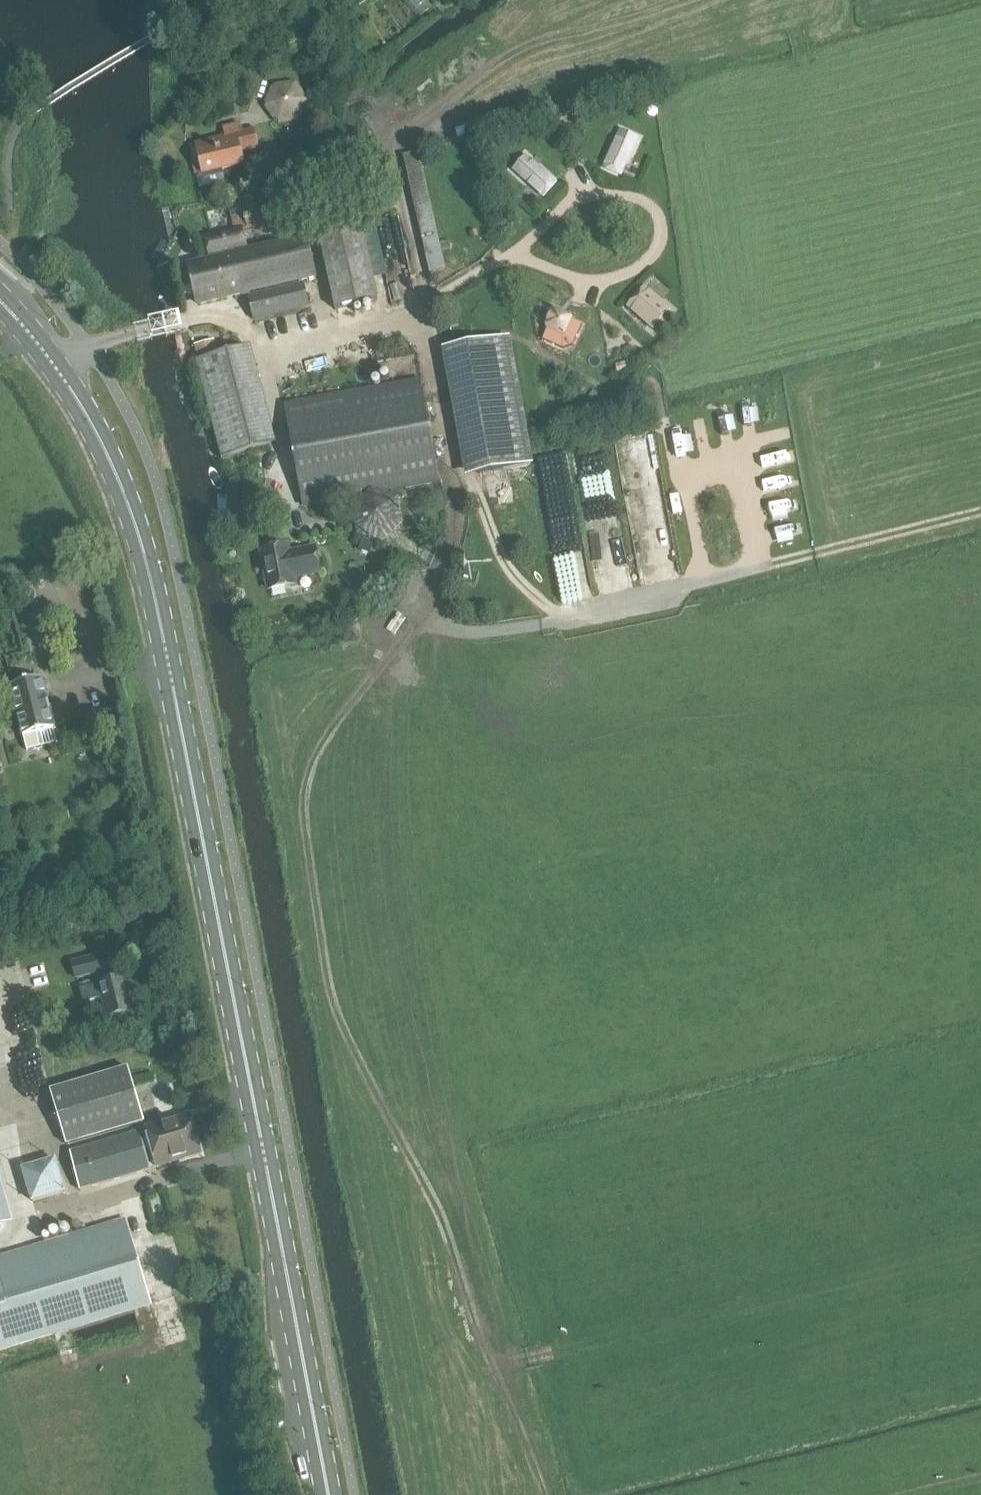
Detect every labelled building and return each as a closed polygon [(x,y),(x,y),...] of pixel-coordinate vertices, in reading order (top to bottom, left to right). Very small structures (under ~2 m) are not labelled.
[(277,126),(300,120),(309,100),(296,81),(271,86),(263,105),(277,126)] [(239,152),(257,148),(253,132),(242,134),(240,125),(224,129),(226,138),(189,146),(196,175),(199,190),(226,184),(223,169),(242,165),(239,152)] [(621,177),(638,139),(619,130),(602,168),(605,170),(618,176),(621,177)] [(450,249),(448,240),(440,242),(419,152),(403,156),(429,273),(445,269),(442,251),(450,249)] [(557,183),(526,155),(512,170),(543,198),(545,196),(546,197),(555,186),(554,186),(557,183)] [(205,238),(210,257),(246,248),(242,231),(288,221),(284,201),(231,213),(235,231),(205,238)] [(335,311),(379,300),(360,221),(316,231),(335,311)] [(199,304),(316,277),(307,239),(190,266),(199,304)] [(309,308),(304,284),(249,297),(254,320),(309,308)] [(646,288),(628,307),(653,329),(654,328),(669,311),(670,310),(646,288)] [(569,303),(558,334),(583,343),(594,313),(569,303)] [(482,474),(517,468),(530,465),(507,338),(492,341),(458,347),(482,474)] [(247,345),(196,358),(220,454),(271,442),(247,345)] [(630,370),(628,362),(616,365),(618,373),(630,370)] [(285,405),(303,507),(366,495),(380,492),(441,481),(422,380),(285,405)] [(399,498),(380,492),(366,495),(350,508),(357,536),(383,545),(405,526),(399,498)] [(292,578),(319,573),(314,550),(288,554),(286,547),(261,552),(268,590),(294,586),(292,578)] [(40,680),(9,688),(21,738),(24,738),(27,752),(55,744),(40,680)] [(84,1004),(102,999),(107,1018),(134,1011),(125,978),(110,982),(107,971),(108,971),(104,954),(72,963),(76,980),(96,974),(99,985),(80,990),(84,1004)] [(129,1068),(51,1091),(67,1145),(145,1122),(129,1068)] [(176,1162),(204,1154),(194,1122),(193,1117),(193,1116),(192,1116),(180,1120),(148,1129),(158,1161),(159,1166),(159,1167),(161,1167),(176,1162)] [(80,1190),(153,1169),(142,1131),(69,1152),(80,1190)] [(32,1201),(64,1191),(55,1161),(23,1170),(32,1201)] [(15,1223),(0,1174),(0,1227),(15,1223)] [(151,1304),(126,1220),(0,1258),(0,1274),(0,1275),(0,1276),(0,1350),(151,1304)]
